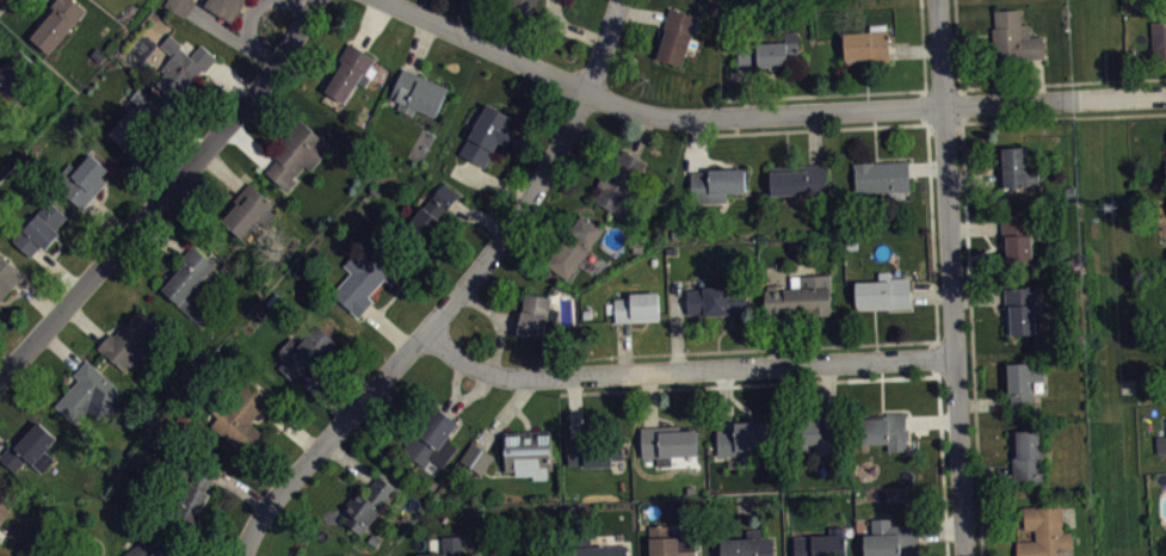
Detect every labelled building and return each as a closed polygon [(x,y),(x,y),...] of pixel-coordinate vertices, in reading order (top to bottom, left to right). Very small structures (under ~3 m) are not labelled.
[(51,5),(56,0),(75,0),(86,10),(49,52),(30,36),(37,27),(35,25),(51,5)] [(164,4),(185,18),(190,8),(194,0),(166,0),(164,4)] [(204,4),(206,0),(246,0),(233,21),(204,4)] [(531,10),(535,0),(507,0),(531,10)] [(670,7),(658,43),(661,44),(656,57),(681,66),(698,17),(670,7)] [(993,10),(1020,8),(1022,24),(1029,23),(1030,36),(1043,36),(1044,57),(993,61),(992,29),(994,27),(993,10)] [(1150,20),(1165,19),(1165,57),(1153,57),(1150,20)] [(844,32),(870,30),(869,24),(886,23),(887,29),(888,29),(890,61),(845,63),(844,32)] [(736,43),(785,41),(784,32),(798,31),(800,66),(758,67),(758,63),(738,64),(736,43)] [(217,57),(200,43),(191,55),(180,47),(183,44),(169,32),(160,44),(172,54),(160,68),(165,72),(155,82),(178,103),(211,63),(217,57)] [(350,42),(357,47),(375,57),(365,74),(370,76),(364,86),(358,81),(345,103),(321,87),(340,57),(350,42)] [(11,109),(0,100),(0,62),(16,45),(37,64),(13,91),(21,98),(11,109)] [(403,67),(411,70),(449,87),(436,116),(417,107),(413,115),(397,107),(401,101),(390,97),(403,67)] [(109,134),(130,153),(160,119),(166,112),(138,88),(130,97),(136,103),(109,134)] [(487,103),(459,153),(475,161),(485,167),(499,141),(506,144),(513,131),(507,128),(512,117),(487,103)] [(300,118),(333,146),(311,171),(303,163),(294,177),(296,178),(286,190),(265,172),(272,163),(277,159),(271,154),(282,141),(280,140),(300,118)] [(1038,185),(999,186),(998,147),(1026,146),(1028,168),(1038,168),(1038,185)] [(623,149),(647,163),(628,194),(636,199),(624,220),(593,200),(599,189),(596,186),(606,168),(610,171),(623,149)] [(90,153),(109,168),(101,177),(107,180),(91,200),(82,209),(60,189),(64,183),(57,177),(69,161),(76,168),(90,153)] [(853,162),(908,160),(909,191),(905,191),(905,197),(889,197),(889,191),(855,192),(853,162)] [(826,163),(770,166),(771,196),(828,192),(826,163)] [(745,168),(745,191),(727,192),(727,200),(689,202),(689,172),(708,171),(708,168),(745,168)] [(249,181),(274,203),(270,208),(277,215),(266,228),(258,221),(243,239),(222,220),(237,203),(234,199),(242,189),(249,181)] [(443,181),(461,193),(455,202),(448,211),(444,209),(438,217),(443,220),(425,245),(405,229),(422,205),(424,206),(443,181)] [(11,240),(49,198),(67,216),(56,229),(61,233),(45,249),(41,246),(37,252),(30,258),(11,240)] [(582,212),(604,228),(567,279),(545,264),(551,255),(582,212)] [(1001,216),(1031,215),(1032,264),(1006,264),(1006,249),(1001,249),(1001,216)] [(359,316),(332,292),(351,271),(343,265),(354,252),(362,259),(378,240),(407,266),(391,284),(384,278),(369,296),(374,301),(366,309),(359,316)] [(193,245),(215,264),(204,277),(209,282),(198,295),(215,310),(202,325),(158,286),(187,252),(193,245)] [(19,280),(0,300),(0,251),(25,273),(19,280)] [(856,279),(878,278),(877,271),(889,270),(889,277),(909,276),(911,307),(857,309),(856,279)] [(831,273),(789,276),(790,289),(779,289),(779,284),(769,284),(769,290),(765,290),(766,314),(808,311),(808,316),(832,315),(831,273)] [(686,289),(746,285),(747,313),(687,315),(686,289)] [(1004,288),(1035,286),(1036,308),(1035,308),(1036,334),(1006,335),(1004,288)] [(658,291),(659,321),(615,322),(615,319),(607,319),(606,303),(615,303),(615,298),(630,297),(629,292),(658,291)] [(524,292),(551,297),(550,307),(560,309),(556,327),(545,325),(544,339),(517,334),(519,320),(524,292)] [(137,307),(162,328),(149,342),(154,347),(144,359),(138,353),(123,371),(97,347),(104,339),(110,332),(113,334),(137,307)] [(279,366),(295,381),(302,373),(314,360),(317,364),(337,342),(317,325),(300,344),(291,336),(277,353),(285,360),(279,366)] [(87,359),(123,390),(99,418),(88,408),(75,424),(55,404),(79,378),(74,373),(80,366),(87,359)] [(1007,363),(1031,362),(1031,365),(1042,365),(1043,379),(1031,381),(1032,412),(1011,413),(1011,395),(1008,395),(1007,363)] [(245,453),(211,426),(218,416),(210,409),(220,397),(227,404),(248,378),(271,399),(266,404),(252,421),(264,431),(245,453)] [(424,467),(402,450),(436,406),(446,414),(458,422),(446,438),(457,446),(442,468),(431,458),(424,467)] [(907,412),(887,412),(887,416),(859,418),(859,444),(888,443),(888,450),(907,450),(907,412)] [(839,414),(801,416),(801,420),(789,420),(791,453),(809,453),(808,444),(840,441),(839,414)] [(716,430),(735,428),(735,421),(766,420),(767,449),(738,450),(738,456),(717,456),(716,430)] [(14,471),(0,458),(0,456),(6,449),(24,428),(29,432),(38,421),(57,438),(45,450),(55,458),(42,472),(26,458),(14,471)] [(640,426),(675,425),(675,430),(696,428),(697,456),(671,456),(672,465),(658,465),(658,457),(641,458),(640,426)] [(504,431),(505,471),(516,471),(516,476),(532,475),(532,480),(547,478),(547,470),(553,470),(551,428),(504,431)] [(1011,431),(1043,428),(1044,480),(1013,481),(1011,431)] [(1155,435),(1165,434),(1165,454),(1156,455),(1155,435)] [(567,439),(622,437),(623,458),(612,458),(612,465),(585,467),(585,464),(568,465),(567,439)] [(471,441),(459,461),(481,475),(494,456),(481,446),(471,441)] [(174,514),(203,457),(221,467),(217,474),(212,483),(210,482),(206,490),(211,493),(196,524),(174,514)] [(380,475),(396,488),(362,535),(344,523),(350,514),(343,508),(359,486),(366,492),(375,481),(380,475)] [(18,496),(0,486),(0,526),(18,496)] [(1018,555),(1065,555),(1065,549),(1072,549),(1072,531),(1063,531),(1062,505),(1024,507),(1025,529),(1035,529),(1035,539),(1017,540),(1018,555)] [(900,545),(900,555),(865,555),(864,535),(871,533),(871,518),(890,518),(890,525),(918,524),(919,544),(900,545)] [(650,555),(695,555),(695,533),(683,535),(683,524),(648,525),(650,555)] [(794,555),(846,555),(844,526),(829,526),(829,533),(792,536),(794,555)] [(720,555),(773,555),(772,536),(761,537),(761,527),(747,529),(747,537),(720,538),(720,555)] [(374,532),(382,538),(377,546),(369,540),(374,532)] [(183,555),(190,549),(178,533),(148,555),(181,555),(183,555)] [(418,555),(479,555),(479,552),(464,552),(464,535),(443,536),(443,552),(418,554),(418,555)] [(627,545),(627,555),(572,555),(572,546),(579,545),(579,542),(586,542),(585,537),(591,537),(591,546),(627,545)] [(492,555),(556,555),(555,540),(492,544),(492,555)]
